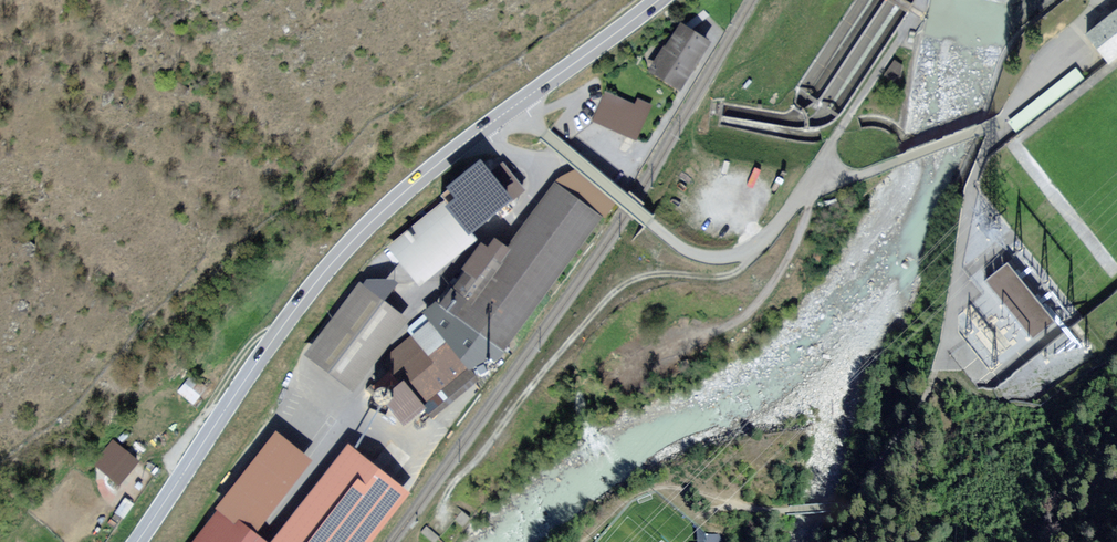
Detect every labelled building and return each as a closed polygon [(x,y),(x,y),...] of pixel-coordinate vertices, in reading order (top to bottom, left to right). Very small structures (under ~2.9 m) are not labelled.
[(1085,33),(1107,61),(1110,65),(1116,59),(1116,8),(1085,33)] [(708,40),(676,20),(645,69),(676,89),(708,40)] [(898,63),(891,77),(901,82),(908,69),(898,63)] [(1023,113),(1029,121),(1087,78),(1081,70),(1023,113)] [(634,105),(604,91),(590,121),(634,141),(651,104),(637,98),(634,105)] [(483,167),(384,246),(415,285),(515,206),(512,202),(526,191),(503,162),(488,174),(483,167)] [(597,216),(551,182),(496,255),(479,242),(434,302),(499,349),(597,216)] [(1007,263),(985,281),(1033,338),(1054,320),(1007,263)] [(405,319),(357,282),(300,357),(347,393),(405,319)] [(482,348),(437,310),(394,339),(392,374),(370,395),(399,426),(482,348)] [(206,389),(189,375),(176,391),(193,405),(206,389)] [(255,533),(311,460),(271,429),(210,509),(215,513),(193,541),(267,541),(255,533)] [(270,541),(369,541),(407,493),(344,445),(270,541)] [(138,462),(120,447),(104,465),(122,480),(138,462)]
